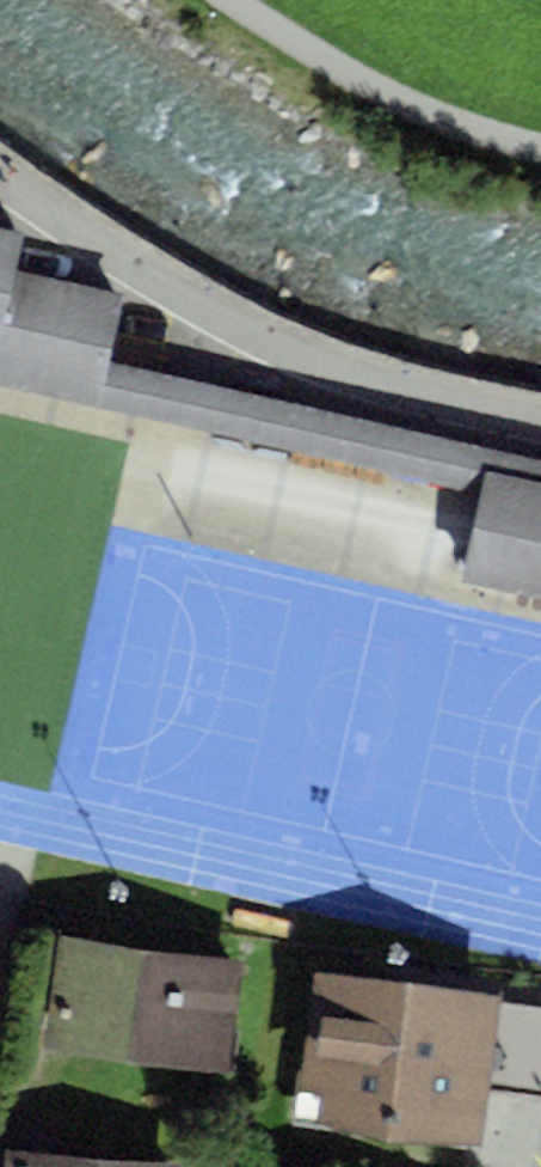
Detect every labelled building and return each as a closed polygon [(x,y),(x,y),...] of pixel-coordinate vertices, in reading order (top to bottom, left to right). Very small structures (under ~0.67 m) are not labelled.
[(21,232),(0,227),(0,319),(13,265),(21,232)] [(120,290),(13,265),(0,319),(0,379),(92,403),(101,362),(120,290)] [(101,362),(92,403),(479,490),(484,468),(540,481),(540,461),(101,362)] [(540,595),(540,481),(484,468),(479,490),(460,576),(540,595)] [(249,960),(60,935),(45,1047),(234,1073),(249,960)] [(298,1123),(480,1143),(485,1090),(540,1097),(540,1006),(500,1001),(501,994),(315,973),(298,1123)] [(6,1150),(5,1166),(184,1166),(184,1165),(6,1150)]
